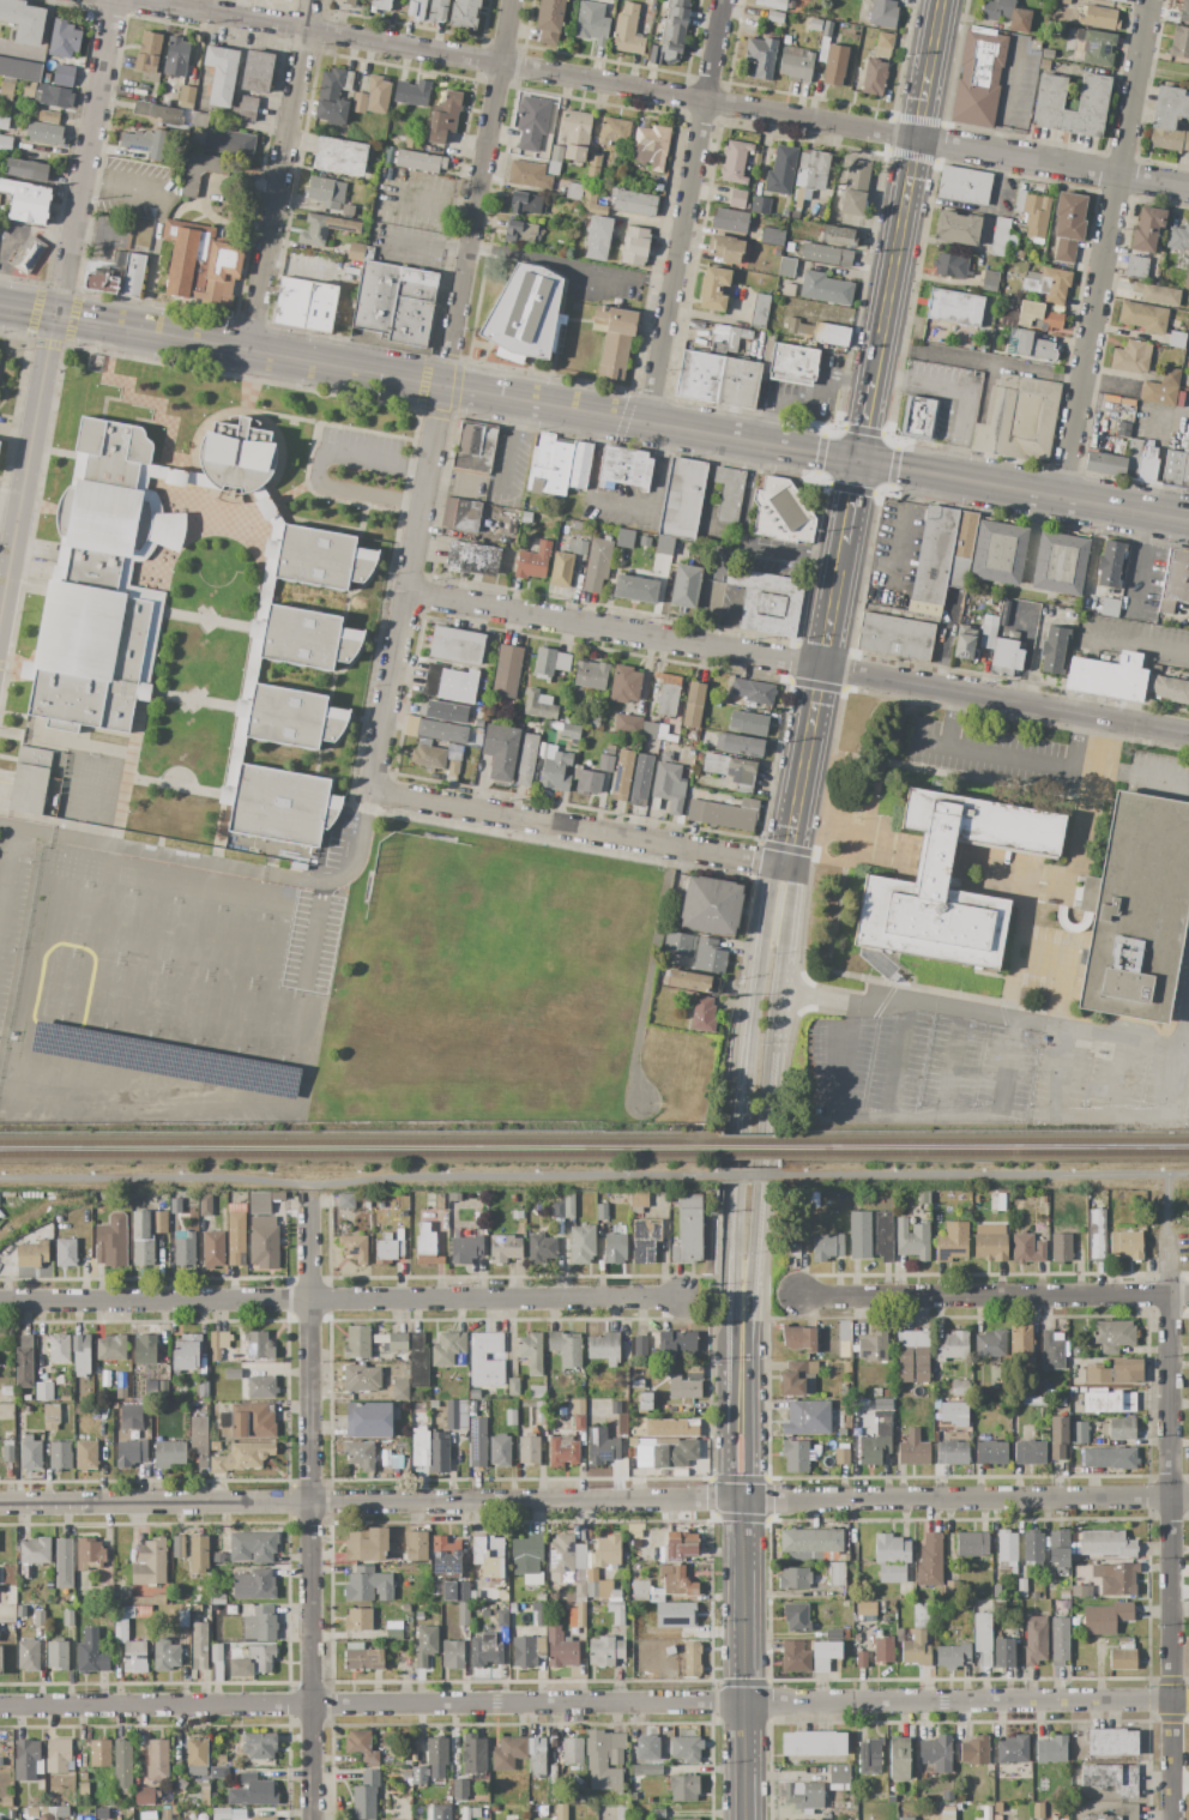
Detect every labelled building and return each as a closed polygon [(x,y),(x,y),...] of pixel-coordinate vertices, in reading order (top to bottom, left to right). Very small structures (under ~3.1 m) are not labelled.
[(17,24),(0,21),(0,0),(18,0),(25,1),(24,6),(46,10),(38,47),(13,42),(17,24)] [(369,12),(371,0),(391,0),(388,11),(376,8),(375,13),(369,12)] [(406,16),(409,0),(427,0),(423,23),(412,20),(412,17),(406,16)] [(427,23),(431,0),(449,0),(445,22),(443,22),(442,23),(436,22),(436,24),(427,23)] [(454,2),(455,0),(480,0),(477,18),(478,18),(476,31),(448,25),(453,2),(454,2)] [(535,29),(539,0),(565,0),(560,34),(559,34),(556,46),(538,43),(541,30),(535,29)] [(580,0),(605,5),(603,18),(610,19),(605,47),(594,46),(596,38),(589,37),(589,40),(573,37),(580,0)] [(666,8),(668,0),(690,0),(680,60),(665,66),(648,62),(652,46),(659,47),(664,19),(666,20),(668,8),(666,8)] [(753,6),(754,0),(786,0),(784,11),(753,6)] [(868,24),(872,0),(889,0),(897,1),(895,7),(898,8),(894,29),(868,24)] [(980,19),(983,0),(988,0),(992,1),(993,0),(1015,0),(1013,7),(1032,11),(1028,34),(1008,30),(1010,19),(998,17),(998,22),(980,19)] [(1181,4),(1182,0),(1188,0),(1188,23),(1178,20),(1179,11),(1183,11),(1184,4),(1181,4)] [(617,14),(622,16),(624,2),(639,5),(634,36),(646,38),(642,54),(611,49),(617,14)] [(1086,5),(1117,11),(1116,20),(1119,20),(1118,30),(1113,29),(1113,30),(1076,24),(1078,16),(1085,17),(1086,5)] [(784,13),(783,23),(766,20),(767,11),(784,13)] [(48,55),(54,18),(67,20),(67,24),(73,25),(73,30),(82,31),(78,53),(72,52),(70,59),(48,55)] [(809,18),(822,20),(820,32),(808,30),(809,18)] [(821,37),(823,20),(833,22),(829,38),(821,37)] [(1175,25),(1188,28),(1188,58),(1188,59),(1167,55),(1169,47),(1171,47),(1175,25)] [(966,29),(971,30),(971,26),(996,30),(996,34),(1008,36),(1003,67),(1000,66),(996,86),(998,86),(991,127),(950,120),(958,79),(961,79),(964,65),(960,65),(966,29)] [(863,29),(870,30),(869,38),(862,37),(863,29)] [(777,40),(771,82),(749,78),(753,62),(743,61),(747,38),(764,41),(764,38),(768,38),(771,30),(777,30),(774,40),(777,40)] [(1085,30),(1116,35),(1113,47),(1111,46),(1110,54),(1113,54),(1111,67),(1082,62),(1084,50),(1086,50),(1088,42),(1084,41),(1085,30)] [(143,31),(162,35),(162,38),(163,38),(163,42),(161,42),(156,73),(145,72),(145,73),(133,71),(137,53),(139,53),(143,31)] [(879,31),(894,35),(892,49),(891,49),(888,58),(874,55),(879,31)] [(785,35),(791,36),(790,44),(783,43),(785,35)] [(169,36),(182,37),(181,42),(191,43),(187,60),(189,61),(189,65),(186,65),(185,77),(162,73),(169,36)] [(826,62),(816,61),(821,37),(829,38),(828,43),(826,62)] [(1032,40),(1040,41),(1039,50),(1030,49),(1032,40)] [(828,43),(847,47),(840,86),(822,84),(826,62),(828,43)] [(239,52),(229,109),(207,104),(215,67),(203,66),(206,46),(239,52)] [(783,46),(808,50),(808,52),(815,53),(809,83),(798,82),(798,83),(787,80),(789,76),(778,73),(783,46)] [(1043,48),(1054,50),(1052,60),(1042,58),(1043,48)] [(247,49),(274,54),(267,95),(240,90),(247,49)] [(2,77),(0,76),(0,56),(42,64),(38,83),(16,78),(2,77)] [(867,60),(870,60),(870,58),(880,60),(879,61),(887,62),(886,67),(887,67),(885,80),(883,80),(881,96),(861,92),(867,60)] [(1040,59),(1050,61),(1049,71),(1039,68),(1040,59)] [(56,64),(76,67),(72,89),(53,85),(56,64)] [(314,120),(322,71),(330,72),(331,70),(332,71),(333,68),(346,71),(355,72),(351,91),(339,90),(338,100),(349,102),(344,127),(325,123),(326,121),(314,120)] [(1084,72),(1111,77),(1100,139),(1030,127),(1039,73),(1067,78),(1062,110),(1076,113),(1084,72)] [(369,74),(382,77),(381,82),(392,83),(386,115),(364,112),(364,115),(350,113),(354,92),(366,95),(369,74)] [(11,101),(0,99),(0,89),(2,77),(16,78),(11,101)] [(393,102),(397,80),(408,82),(408,85),(414,85),(414,82),(417,83),(417,79),(430,82),(425,108),(393,102)] [(36,84),(34,97),(20,95),(23,82),(36,84)] [(38,84),(71,89),(70,94),(74,94),(72,107),(67,106),(67,109),(50,107),(50,106),(40,103),(40,102),(34,101),(36,90),(37,90),(38,84)] [(181,85),(195,88),(192,109),(179,107),(180,102),(177,102),(181,85)] [(1183,96),(1188,97),(1188,119),(1176,116),(1173,129),(1172,132),(1152,128),(1149,127),(1158,85),(1184,90),(1183,96)] [(463,92),(460,104),(461,104),(460,113),(458,112),(454,133),(446,132),(443,145),(424,141),(427,127),(429,128),(434,106),(440,106),(440,102),(443,103),(446,90),(463,92)] [(258,98),(253,122),(230,119),(233,102),(241,103),(242,96),(258,98)] [(551,101),(545,135),(541,134),(537,153),(518,150),(520,131),(515,129),(519,114),(517,114),(518,104),(521,104),(523,96),(525,97),(525,96),(551,101)] [(134,101),(182,110),(181,116),(183,117),(181,126),(179,126),(179,127),(159,123),(161,119),(132,114),(134,101)] [(38,109),(60,113),(58,123),(37,120),(38,109)] [(592,114),(586,149),(584,162),(563,158),(566,146),(565,145),(566,135),(561,135),(565,110),(592,114)] [(7,131),(0,129),(0,116),(10,117),(7,131)] [(632,121),(628,144),(610,141),(609,145),(598,144),(599,139),(598,139),(602,116),(632,121)] [(28,121),(64,127),(62,133),(66,133),(64,146),(28,140),(29,135),(25,135),(28,121)] [(671,128),(666,156),(665,156),(663,174),(650,171),(651,163),(630,161),(636,127),(651,129),(652,125),(671,128)] [(255,135),(252,158),(201,150),(205,131),(217,133),(217,128),(255,135)] [(1173,129),(1188,132),(1188,151),(1179,150),(1179,153),(1148,147),(1152,128),(1172,132),(1173,129)] [(165,131),(159,162),(145,159),(146,152),(119,147),(121,132),(134,135),(134,131),(145,133),(145,131),(151,132),(151,134),(152,134),(153,129),(165,131)] [(318,135),(368,145),(362,179),(312,170),(318,135)] [(10,155),(0,153),(0,136),(13,138),(10,155)] [(728,140),(754,144),(753,152),(747,151),(742,177),(748,177),(747,185),(720,181),(722,174),(719,174),(720,168),(723,168),(725,157),(723,157),(724,149),(726,149),(728,140)] [(553,145),(565,147),(562,163),(560,163),(550,161),(553,145)] [(798,149),(790,195),(764,191),(767,171),(771,171),(775,145),(798,149)] [(398,149),(447,158),(446,169),(439,168),(437,174),(394,167),(398,149)] [(799,152),(801,152),(802,150),(808,151),(809,150),(819,151),(819,152),(831,155),(829,164),(828,164),(828,169),(827,176),(823,192),(813,189),(810,200),(802,199),(799,212),(791,210),(790,210),(799,152)] [(187,152),(230,161),(228,176),(205,171),(200,174),(197,198),(180,195),(187,152)] [(602,153),(598,179),(586,176),(590,152),(602,153)] [(7,157),(49,165),(47,181),(4,174),(7,157)] [(871,163),(862,217),(839,213),(849,158),(871,163)] [(511,159),(545,165),(544,175),(553,176),(551,189),(507,183),(511,159)] [(560,163),(559,176),(547,174),(549,161),(550,161),(560,163)] [(942,165),(992,174),(986,206),(936,198),(942,165)] [(310,176),(346,182),(343,204),(339,203),(338,211),(321,209),(324,201),(306,198),(310,176)] [(13,193),(0,191),(0,178),(52,187),(44,225),(7,218),(10,210),(11,210),(13,193)] [(568,182),(583,185),(581,198),(566,195),(568,182)] [(584,185),(602,187),(600,194),(597,194),(596,204),(608,206),(606,216),(579,211),(581,200),(583,200),(584,192),(583,192),(584,185)] [(658,197),(654,217),(612,210),(615,198),(610,197),(611,186),(623,188),(623,191),(658,197)] [(731,189),(747,192),(744,209),(728,206),(731,189)] [(1025,193),(1021,213),(1015,212),(1019,189),(1027,191),(1026,194),(1025,193)] [(1058,191),(1087,195),(1082,221),(1086,221),(1081,245),(1076,243),(1073,264),(1054,261),(1058,237),(1054,237),(1057,216),(1055,216),(1058,191)] [(539,215),(521,212),(520,216),(511,213),(512,207),(509,206),(512,192),(547,198),(544,212),(541,212),(539,215)] [(1051,198),(1044,240),(1043,240),(1033,237),(1022,236),(1026,213),(1021,213),(1025,193),(1026,194),(1051,198)] [(753,195),(772,199),(768,215),(749,211),(753,195)] [(717,197),(729,198),(728,205),(716,203),(716,201),(717,198),(717,197)] [(343,204),(355,206),(352,216),(340,215),(343,204)] [(1140,205),(1166,210),(1163,234),(1157,233),(1153,254),(1129,249),(1134,225),(1136,225),(1140,205)] [(749,213),(746,234),(711,228),(713,217),(714,217),(717,207),(749,213)] [(937,209),(955,212),(954,215),(966,217),(966,215),(980,217),(976,247),(968,246),(933,240),(937,209)] [(791,210),(799,212),(798,219),(790,218),(791,210)] [(307,213),(362,223),(360,234),(327,228),(324,248),(297,243),(300,233),(303,234),(304,230),(307,231),(309,223),(306,223),(307,213)] [(980,217),(982,215),(1010,219),(1004,258),(967,251),(968,246),(976,247),(980,217)] [(612,219),(605,263),(585,259),(587,246),(585,246),(586,237),(584,237),(585,228),(587,228),(590,216),(612,219)] [(164,219),(216,228),(213,241),(245,247),(239,281),(233,279),(230,295),(233,295),(230,307),(200,301),(200,299),(188,297),(188,300),(163,295),(173,243),(161,241),(164,219)] [(538,225),(537,230),(541,231),(539,242),(533,241),(533,243),(515,240),(514,243),(503,242),(507,221),(538,225)] [(1185,222),(1188,222),(1188,249),(1187,248),(1185,251),(1166,247),(1170,227),(1178,229),(1179,225),(1184,225),(1185,222)] [(823,225),(855,230),(853,236),(857,236),(855,248),(820,242),(821,237),(819,237),(819,233),(821,233),(823,225)] [(627,227),(650,230),(648,234),(651,235),(646,263),(644,263),(642,267),(621,264),(622,257),(621,257),(622,248),(623,248),(624,241),(623,241),(624,233),(626,233),(626,231),(627,231),(627,227)] [(761,227),(785,231),(783,247),(759,243),(761,227)] [(26,276),(7,263),(19,246),(22,247),(30,234),(48,245),(26,276)] [(710,234),(736,239),(735,240),(744,241),(742,254),(740,254),(737,265),(720,263),(722,258),(706,255),(710,234)] [(1033,237),(1043,240),(1042,246),(1033,245),(1033,237)] [(350,242),(366,245),(366,246),(363,259),(362,261),(346,259),(350,242)] [(802,242),(853,252),(851,267),(799,259),(802,242)] [(363,259),(366,246),(374,248),(372,261),(363,259)] [(1025,252),(1022,260),(1014,259),(1016,249),(1025,252)] [(120,293),(116,293),(116,295),(83,289),(86,273),(93,275),(95,267),(99,269),(101,265),(116,269),(117,265),(111,264),(114,251),(127,253),(120,293)] [(127,253),(146,255),(138,299),(120,295),(120,293),(127,253)] [(968,258),(967,264),(973,265),(972,272),(966,271),(965,281),(949,278),(950,277),(934,273),(934,267),(931,267),(933,258),(936,259),(937,253),(968,258)] [(1128,255),(1149,259),(1146,281),(1124,277),(1128,255)] [(780,257),(797,260),(793,278),(777,276),(780,257)] [(363,260),(439,273),(428,339),(431,341),(429,356),(349,342),(363,260)] [(476,336),(517,264),(542,267),(562,279),(548,361),(509,355),(476,336)] [(706,266),(732,271),(729,287),(722,285),(720,295),(728,296),(725,312),(699,307),(706,266)] [(1072,272),(1069,289),(1066,288),(1063,307),(1043,303),(1044,294),(1038,294),(1042,273),(1042,267),(1072,272)] [(803,270),(826,273),(825,278),(844,282),(844,281),(850,282),(850,283),(855,283),(850,306),(798,297),(803,270)] [(984,271),(1000,273),(996,293),(980,290),(984,271)] [(1042,273),(1038,294),(1021,290),(1022,278),(1025,278),(1026,271),(1042,273)] [(280,276),(338,287),(330,333),(272,323),(280,276)] [(1133,282),(1182,290),(1178,307),(1141,301),(1142,294),(1131,291),(1133,282)] [(783,283),(796,284),(793,297),(781,295),(783,283)] [(930,288),(984,297),(978,329),(924,319),(930,288)] [(754,293),(771,296),(765,330),(749,327),(754,293)] [(1021,300),(1044,303),(1043,311),(1040,329),(1016,325),(1021,300)] [(1122,301),(1169,308),(1164,336),(1143,332),(1143,327),(1117,323),(1122,301)] [(638,312),(634,337),(630,337),(623,381),(615,379),(615,382),(605,380),(605,378),(598,376),(605,332),(591,330),(596,305),(638,312)] [(1043,311),(1064,314),(1061,332),(1040,329),(1043,311)] [(798,324),(796,333),(796,335),(786,333),(790,318),(798,319),(798,324)] [(814,326),(813,336),(796,333),(798,324),(801,324),(801,319),(810,320),(809,326),(814,326)] [(815,321),(851,327),(847,349),(811,342),(813,336),(814,326),(815,321)] [(708,354),(714,324),(741,329),(738,338),(736,352),(725,351),(724,357),(708,354)] [(738,338),(741,329),(754,331),(753,341),(738,338)] [(1019,329),(1032,331),(1031,338),(1055,342),(1054,350),(1057,350),(1055,362),(1014,355),(1019,329)] [(1171,330),(1187,333),(1184,349),(1167,346),(1171,330)] [(1127,339),(1147,343),(1147,344),(1152,345),(1147,373),(1141,372),(1141,375),(1110,369),(1113,348),(1123,349),(1123,345),(1125,346),(1127,339)] [(773,342),(820,350),(815,380),(811,380),(810,385),(769,379),(769,373),(768,373),(773,342)] [(716,403),(675,396),(683,350),(708,354),(724,357),(716,403)] [(724,357),(762,363),(754,410),(716,403),(724,357)] [(1164,367),(1181,369),(1173,408),(1140,402),(1143,381),(1160,384),(1164,367)] [(1062,384),(1048,462),(1036,459),(1036,462),(970,451),(974,423),(984,424),(990,385),(994,386),(995,379),(998,380),(1000,373),(1062,384)] [(936,400),(929,440),(899,435),(906,396),(936,400)] [(74,452),(80,416),(140,427),(153,447),(150,465),(203,475),(206,481),(212,486),(218,489),(188,484),(187,488),(163,483),(164,480),(149,477),(146,489),(151,490),(156,493),(159,498),(161,502),(162,508),(162,513),(186,513),(186,524),(185,535),(181,544),(179,553),(157,544),(155,549),(151,553),(147,558),(144,561),(138,562),(133,561),(128,586),(165,593),(149,683),(151,683),(149,701),(134,699),(128,734),(79,724),(78,734),(46,728),(47,718),(28,715),(34,681),(19,679),(23,662),(32,663),(48,579),(50,579),(53,566),(56,566),(61,538),(58,536),(55,531),(54,525),(54,518),(55,510),(56,502),(59,496),(62,490),(66,487),(71,486),(77,452),(74,452)] [(205,430),(209,429),(211,421),(219,420),(227,417),(234,416),(241,416),(248,417),(254,420),(260,424),(266,429),(272,432),(271,442),(274,442),(274,448),(276,456),(274,463),(272,470),(268,476),(265,482),(261,484),(259,487),(252,490),(246,493),(241,494),(242,502),(235,504),(228,502),(222,501),(216,499),(221,490),(218,489),(212,486),(206,481),(203,475),(199,468),(198,460),(197,453),(198,446),(200,440),(204,433),(205,430)] [(497,426),(489,474),(452,466),(460,420),(497,426)] [(1117,421),(1130,423),(1128,438),(1115,435),(1117,421)] [(573,445),(566,487),(565,499),(526,492),(535,446),(537,447),(541,432),(556,435),(555,442),(573,445)] [(1123,474),(1127,458),(1130,438),(1142,440),(1135,476),(1123,474)] [(1185,453),(1188,438),(1188,485),(1181,484),(1185,453)] [(1135,476),(1142,440),(1142,439),(1154,440),(1153,447),(1158,447),(1155,458),(1158,459),(1154,481),(1135,477),(1135,476)] [(574,440),(593,444),(585,490),(566,487),(573,445),(574,440)] [(603,445),(647,452),(646,458),(652,459),(647,493),(639,492),(640,487),(605,481),(604,489),(597,488),(598,481),(597,481),(603,445)] [(1167,450),(1185,453),(1181,484),(1181,486),(1161,482),(1167,450)] [(1087,451),(1127,458),(1123,474),(1123,477),(1085,471),(1087,451)] [(707,464),(695,541),(675,537),(659,535),(657,535),(670,457),(707,464)] [(746,471),(736,523),(717,520),(723,483),(708,481),(711,465),(746,471)] [(752,534),(756,505),(753,500),(755,489),(762,490),(765,475),(789,478),(816,519),(811,544),(796,542),(796,543),(771,540),(772,537),(752,534)] [(252,490),(259,487),(261,484),(267,494),(268,494),(279,511),(278,512),(285,524),(356,537),(355,548),(380,552),(379,559),(372,572),(362,583),(350,581),(348,591),(274,578),(270,604),(342,617),(340,628),(366,632),(364,639),(357,652),(354,657),(348,663),(336,661),(333,671),(260,658),(255,683),(328,697),(326,707),(351,711),(349,719),(343,731),(334,742),(321,740),(319,751),(246,737),(241,764),(332,781),(328,795),(343,797),(340,806),(334,818),(326,830),(321,828),(318,849),(228,832),(233,806),(218,803),(221,785),(224,787),(236,717),(234,717),(236,699),(240,699),(251,638),(248,637),(252,620),(255,620),(266,558),(262,556),(266,540),(268,540),(272,526),(267,519),(265,522),(254,502),(258,501),(252,490)] [(482,504),(477,532),(441,526),(446,496),(482,504)] [(910,599),(927,506),(959,511),(950,555),(946,585),(942,605),(911,601),(910,599)] [(950,555),(959,511),(978,514),(971,559),(950,555)] [(521,512),(532,513),(531,523),(520,522),(521,512)] [(979,519),(1028,529),(1018,585),(968,577),(979,519)] [(618,528),(634,531),(630,548),(616,546),(618,528)] [(1040,531),(1090,540),(1079,597),(1031,587),(1040,531)] [(659,535),(675,537),(671,555),(657,553),(659,535)] [(591,537),(604,540),(604,536),(610,537),(610,541),(614,541),(606,580),(603,579),(600,595),(583,591),(591,537)] [(569,538),(589,541),(586,555),(575,554),(575,552),(568,550),(569,538)] [(449,540),(501,548),(496,577),(467,572),(467,573),(448,569),(449,567),(446,566),(449,540)] [(539,540),(551,542),(549,560),(548,560),(544,579),(527,575),(526,579),(513,577),(514,571),(515,571),(519,550),(537,554),(539,540)] [(1104,540),(1127,544),(1125,550),(1123,549),(1118,580),(1122,580),(1121,590),(1096,585),(1099,571),(1096,569),(1099,555),(1102,555),(1104,540)] [(729,547),(716,546),(715,569),(728,569),(729,547)] [(1167,548),(1188,552),(1188,603),(1176,601),(1173,615),(1157,611),(1167,548)] [(555,552),(574,554),(568,589),(549,585),(555,552)] [(946,585),(950,555),(971,559),(965,589),(946,585)] [(677,564),(702,568),(695,610),(670,605),(677,564)] [(795,638),(738,628),(746,587),(725,584),(728,567),(804,580),(795,638)] [(616,574),(658,581),(654,604),(612,597),(616,574)] [(911,601),(942,605),(941,611),(910,607),(911,601)] [(1115,601),(1121,602),(1117,617),(1112,616),(1115,601)] [(863,611),(935,625),(929,663),(856,650),(863,611)] [(997,626),(992,650),(978,647),(982,623),(997,626)] [(958,625),(970,626),(968,629),(976,631),(971,659),(953,657),(958,625)] [(434,626),(487,635),(482,667),(428,657),(434,626)] [(1048,626),(1070,629),(1069,635),(1067,635),(1060,669),(1063,670),(1062,675),(1039,671),(1043,656),(1039,656),(1042,640),(1045,641),(1048,626)] [(996,638),(1025,643),(1020,670),(1016,669),(1015,675),(1013,674),(1012,677),(989,674),(996,638)] [(500,644),(524,647),(515,699),(491,695),(500,644)] [(538,646),(556,650),(556,652),(554,669),(553,676),(550,676),(549,683),(544,683),(545,680),(535,677),(535,674),(533,673),(538,646)] [(1066,688),(1070,657),(1117,665),(1119,650),(1142,655),(1140,667),(1147,668),(1141,703),(1066,688)] [(556,652),(572,655),(568,673),(554,669),(556,652)] [(573,686),(577,661),(598,664),(598,662),(610,664),(609,671),(608,671),(604,691),(573,686)] [(428,663),(478,671),(472,704),(422,695),(428,663)] [(615,664),(633,668),(633,671),(642,673),(636,704),(628,701),(627,704),(609,701),(615,664)] [(681,676),(675,717),(656,715),(662,680),(652,679),(653,671),(681,676)] [(1153,675),(1188,681),(1188,705),(1167,701),(1169,699),(1153,697),(1154,693),(1149,692),(1153,675)] [(774,686),(771,706),(744,701),(746,698),(730,694),(732,679),(774,686)] [(689,682),(706,685),(699,729),(682,727),(689,682)] [(529,687),(539,689),(538,694),(553,697),(551,705),(559,706),(556,721),(524,715),(529,687)] [(427,700),(469,707),(466,725),(417,717),(420,704),(425,705),(427,700)] [(731,710),(769,716),(766,737),(728,731),(731,710)] [(616,713),(642,718),(642,721),(639,737),(612,733),(616,713)] [(600,717),(598,728),(585,727),(587,715),(600,717)] [(418,719),(416,736),(416,737),(403,735),(406,716),(420,718),(418,719)] [(469,728),(466,745),(447,741),(447,742),(440,741),(440,740),(416,736),(418,719),(469,728)] [(642,721),(658,724),(656,740),(639,737),(642,721)] [(487,724),(520,729),(512,783),(488,779),(491,757),(481,754),(487,724)] [(562,724),(581,727),(579,740),(560,736),(562,724)] [(658,724),(669,725),(666,735),(678,736),(677,743),(656,740),(658,724)] [(524,734),(538,736),(530,787),(515,784),(524,734)] [(764,741),(761,758),(714,749),(718,734),(764,741)] [(682,737),(695,740),(694,747),(681,745),(682,737)] [(447,749),(443,770),(434,767),(433,772),(423,771),(423,766),(410,764),(414,745),(447,749)] [(606,745),(616,747),(614,757),(605,754),(606,745)] [(19,746),(52,752),(41,816),(7,810),(19,746)] [(618,749),(634,752),(626,801),(610,798),(618,749)] [(662,751),(672,753),(671,763),(660,760),(662,751)] [(544,759),(553,760),(554,752),(567,754),(567,753),(574,754),(572,767),(565,766),(563,775),(572,776),(568,793),(539,788),(544,759)] [(638,753),(653,757),(645,808),(628,804),(638,753)] [(729,758),(725,776),(702,771),(706,753),(729,757),(729,758)] [(599,754),(615,757),(612,772),(597,770),(599,754)] [(729,758),(756,763),(753,787),(728,782),(729,776),(725,776),(729,758)] [(657,761),(682,766),(678,782),(686,783),(680,816),(668,814),(670,800),(651,796),(657,761)] [(575,765),(583,766),(581,770),(604,773),(600,794),(587,793),(587,795),(575,793),(578,781),(573,779),(575,765)] [(852,945),(996,971),(1009,900),(944,888),(946,886),(947,876),(953,842),(1057,861),(1066,815),(906,787),(899,828),(922,833),(912,884),(865,874),(852,945)] [(1116,790),(1188,803),(1188,898),(1166,1024),(1075,1008),(1093,914),(1078,910),(1072,909),(1078,876),(1084,878),(1084,876),(1099,879),(1116,790)] [(651,797),(660,798),(658,810),(650,809),(651,797)] [(689,800),(738,808),(741,797),(759,801),(753,833),(686,821),(689,800)] [(688,875),(743,885),(732,938),(678,927),(688,875)] [(947,876),(959,879),(958,888),(946,886),(947,876)] [(694,935),(664,932),(662,954),(691,957),(694,935)] [(728,953),(723,975),(696,970),(698,966),(693,965),(695,958),(699,958),(701,946),(696,945),(699,936),(717,940),(716,947),(720,948),(720,951),(728,953)] [(671,970),(719,980),(717,995),(669,986),(671,970)] [(692,995),(695,996),(695,995),(713,999),(712,1006),(716,1006),(713,1017),(716,1018),(714,1019),(716,1020),(713,1033),(689,1029),(694,1006),(690,1005),(692,995)] [(31,1051),(36,1022),(300,1069),(294,1099),(31,1051)] [(1102,1042),(1116,1044),(1115,1050),(1100,1049),(1102,1042)] [(1094,1050),(1106,1053),(1105,1060),(1093,1057),(1094,1050)] [(629,1192),(648,1192),(648,1209),(642,1209),(642,1213),(629,1213),(629,1192)] [(918,1192),(930,1192),(930,1204),(918,1204),(918,1192)] [(2,1193),(32,1193),(32,1201),(28,1201),(23,1201),(5,1201),(2,1201),(2,1193)] [(249,1193),(270,1193),(270,1215),(249,1215),(249,1193)] [(337,1193),(355,1193),(355,1209),(337,1209),(337,1193)] [(448,1201),(448,1193),(460,1193),(460,1201),(448,1201)] [(563,1193),(574,1193),(574,1218),(565,1218),(563,1193)] [(819,1193),(819,1207),(809,1207),(809,1193),(819,1193)] [(678,1194),(701,1194),(702,1261),(695,1261),(695,1264),(671,1264),(671,1246),(678,1246),(678,1194)] [(199,1195),(211,1195),(211,1217),(199,1217),(199,1195)] [(553,1203),(563,1203),(563,1217),(553,1217),(553,1203)] [(227,1205),(246,1204),(246,1267),(229,1267),(228,1213),(227,1213),(227,1205)] [(597,1205),(608,1205),(608,1221),(604,1221),(604,1234),(604,1236),(597,1236),(597,1205)] [(1087,1210),(1106,1210),(1106,1260),(1087,1260),(1087,1210)] [(131,1211),(150,1211),(150,1235),(153,1235),(153,1266),(133,1266),(133,1241),(131,1241),(131,1211)] [(151,1211),(167,1211),(167,1235),(151,1235),(151,1211)] [(512,1211),(523,1211),(523,1219),(512,1219),(512,1211)] [(95,1225),(108,1225),(108,1217),(113,1213),(122,1212),(126,1217),(126,1267),(103,1267),(103,1264),(95,1264),(95,1225)] [(850,1212),(870,1212),(870,1259),(850,1259),(850,1212)] [(875,1212),(893,1212),(893,1264),(881,1264),(881,1256),(879,1256),(877,1255),(874,1255),(874,1249),(875,1249),(875,1212)] [(895,1218),(907,1218),(907,1234),(911,1233),(911,1224),(921,1224),(921,1222),(929,1222),(929,1261),(917,1261),(917,1255),(895,1255),(895,1218)] [(633,1221),(662,1221),(662,1253),(654,1253),(654,1264),(633,1264),(633,1221)] [(935,1236),(944,1236),(944,1222),(968,1222),(968,1262),(935,1262),(935,1236)] [(417,1237),(420,1237),(420,1223),(429,1223),(429,1233),(435,1233),(436,1256),(445,1256),(445,1264),(417,1265),(417,1237)] [(604,1235),(609,1235),(609,1234),(612,1234),(612,1225),(617,1225),(617,1223),(621,1223),(621,1225),(626,1225),(626,1235),(627,1234),(627,1260),(622,1260),(622,1264),(604,1264),(604,1235)] [(571,1228),(580,1227),(580,1225),(594,1225),(596,1256),(592,1256),(592,1264),(571,1264),(571,1228)] [(249,1227),(278,1227),(278,1258),(280,1258),(280,1265),(278,1265),(278,1266),(277,1266),(277,1270),(259,1270),(259,1265),(256,1265),(256,1266),(253,1266),(253,1265),(249,1265),(249,1254),(249,1249),(249,1248),(248,1248),(248,1246),(249,1246),(249,1227)] [(375,1241),(382,1241),(382,1233),(392,1233),(392,1241),(397,1241),(397,1229),(403,1229),(403,1241),(404,1241),(404,1260),(396,1260),(396,1261),(391,1261),(391,1265),(384,1265),(384,1266),(378,1266),(378,1265),(375,1265),(375,1260),(375,1241)] [(175,1231),(188,1231),(188,1233),(195,1233),(195,1258),(197,1258),(197,1261),(195,1261),(195,1267),(175,1267),(175,1231)] [(204,1233),(223,1231),(224,1266),(213,1266),(213,1271),(205,1271),(205,1266),(204,1266),(204,1233)] [(1012,1234),(1020,1234),(1020,1231),(1025,1231),(1025,1234),(1033,1234),(1033,1252),(1036,1252),(1036,1241),(1046,1241),(1046,1262),(1024,1262),(1024,1265),(1015,1265),(1015,1262),(1012,1262),(1012,1234)] [(1110,1233),(1119,1233),(1119,1231),(1131,1231),(1131,1233),(1142,1233),(1142,1260),(1140,1260),(1140,1262),(1134,1262),(1134,1260),(1130,1260),(1130,1259),(1117,1259),(1117,1258),(1110,1258),(1110,1233)] [(527,1235),(536,1235),(536,1233),(543,1233),(543,1239),(556,1239),(556,1259),(542,1259),(542,1262),(530,1262),(530,1259),(527,1259),(527,1235)] [(814,1236),(823,1236),(823,1235),(828,1235),(828,1236),(834,1236),(834,1233),(844,1233),(844,1255),(835,1255),(835,1256),(829,1256),(829,1259),(826,1259),(826,1261),(825,1261),(825,1262),(813,1262),(813,1251),(814,1251),(814,1236)] [(1050,1234),(1070,1234),(1070,1253),(1073,1253),(1073,1258),(1070,1258),(1070,1261),(1062,1261),(1062,1265),(1056,1265),(1056,1261),(1050,1261),(1050,1234)] [(490,1236),(513,1235),(513,1239),(523,1239),(523,1258),(507,1258),(507,1264),(502,1264),(502,1266),(495,1266),(495,1264),(490,1264),(489,1264),(489,1261),(490,1261),(490,1236)] [(973,1235),(1007,1235),(1007,1262),(994,1262),(994,1261),(984,1261),(984,1259),(973,1259),(973,1235)] [(338,1236),(367,1236),(367,1265),(363,1265),(363,1267),(360,1267),(360,1265),(357,1265),(357,1260),(351,1260),(351,1259),(343,1259),(343,1256),(343,1246),(338,1246),(338,1236)] [(452,1239),(475,1239),(475,1236),(483,1236),(483,1255),(476,1255),(476,1259),(471,1259),(471,1264),(452,1264),(452,1239)] [(17,1245),(37,1245),(37,1241),(48,1240),(48,1254),(49,1254),(50,1262),(41,1262),(41,1267),(40,1267),(40,1268),(32,1270),(32,1267),(17,1268),(17,1245)] [(55,1240),(77,1240),(77,1259),(78,1259),(78,1261),(77,1261),(77,1266),(66,1266),(66,1268),(61,1268),(61,1266),(55,1266),(55,1240)] [(1092,1321),(1133,1321),(1133,1326),(1135,1326),(1135,1345),(1118,1345),(1118,1355),(1102,1355),(1102,1345),(1092,1345),(1092,1321)] [(781,1324),(787,1324),(787,1327),(803,1327),(803,1328),(816,1328),(816,1354),(804,1354),(804,1350),(787,1350),(787,1349),(784,1349),(784,1346),(781,1346),(781,1328),(777,1328),(777,1325),(781,1325),(781,1324)] [(1010,1326),(1032,1326),(1032,1340),(1034,1340),(1034,1345),(1032,1345),(1032,1357),(1034,1357),(1034,1363),(1010,1363),(1010,1326)] [(348,1327),(370,1327),(370,1358),(360,1358),(360,1361),(355,1361),(355,1358),(344,1358),(344,1345),(348,1345),(348,1327)] [(974,1334),(984,1334),(984,1331),(992,1331),(992,1330),(1006,1330),(1006,1356),(974,1356),(974,1334)] [(1042,1330),(1052,1330),(1052,1333),(1062,1333),(1062,1340),(1066,1340),(1066,1370),(1042,1370),(1042,1330)] [(240,1333),(243,1333),(243,1332),(248,1332),(266,1331),(267,1360),(266,1360),(266,1361),(258,1361),(258,1360),(251,1360),(251,1361),(247,1361),(247,1355),(240,1355),(239,1339),(240,1339),(240,1333)] [(936,1338),(943,1338),(943,1334),(950,1334),(950,1332),(954,1332),(954,1331),(968,1331),(968,1358),(944,1358),(944,1362),(936,1362),(936,1338)] [(207,1332),(229,1332),(229,1334),(233,1334),(233,1340),(229,1340),(229,1350),(225,1350),(225,1348),(222,1348),(222,1355),(221,1355),(221,1361),(211,1361),(211,1348),(207,1348),(207,1332)] [(410,1332),(424,1333),(423,1344),(428,1344),(428,1387),(410,1387),(410,1376),(410,1369),(410,1332)] [(431,1344),(440,1344),(440,1332),(466,1333),(466,1355),(458,1354),(458,1355),(454,1355),(453,1356),(453,1366),(431,1366),(431,1344)] [(548,1332),(562,1332),(562,1333),(581,1333),(581,1344),(581,1350),(581,1369),(561,1369),(561,1351),(548,1351),(548,1332)] [(587,1337),(603,1337),(603,1332),(620,1332),(620,1363),(616,1363),(616,1368),(608,1368),(608,1358),(587,1358),(587,1337)] [(658,1332),(680,1333),(680,1332),(683,1332),(683,1333),(696,1333),(696,1351),(676,1351),(676,1352),(658,1352),(658,1332)] [(858,1338),(864,1338),(864,1337),(871,1337),(871,1333),(874,1333),(874,1332),(887,1332),(887,1334),(893,1334),(893,1342),(887,1342),(887,1362),(865,1362),(865,1358),(858,1358),(858,1338)] [(897,1332),(930,1332),(930,1358),(929,1358),(929,1373),(930,1373),(930,1378),(929,1378),(929,1382),(915,1382),(915,1349),(911,1349),(912,1382),(899,1384),(899,1378),(895,1378),(895,1373),(899,1373),(899,1358),(897,1358),(897,1352),(899,1352),(899,1348),(897,1348),(897,1332)] [(49,1336),(59,1336),(59,1333),(65,1333),(65,1336),(70,1336),(70,1363),(49,1363),(49,1343),(48,1343),(48,1340),(49,1340),(49,1336)] [(390,1333),(408,1334),(408,1351),(394,1351),(394,1352),(390,1352),(390,1351),(388,1351),(388,1348),(382,1348),(382,1350),(379,1350),(379,1348),(373,1348),(373,1340),(390,1340),(390,1333)] [(471,1333),(503,1333),(503,1354),(485,1354),(485,1361),(503,1361),(503,1386),(470,1386),(471,1378),(467,1378),(467,1370),(471,1370),(471,1358),(469,1358),(469,1352),(471,1352),(471,1333)] [(542,1333),(542,1376),(529,1376),(529,1367),(526,1367),(526,1363),(529,1363),(529,1361),(525,1361),(525,1358),(517,1358),(517,1338),(525,1338),(525,1336),(529,1336),(529,1333),(542,1333)] [(72,1336),(82,1336),(82,1334),(91,1334),(90,1376),(87,1376),(87,1382),(84,1382),(84,1376),(76,1376),(76,1372),(73,1372),(73,1352),(72,1352),(72,1336)] [(171,1352),(174,1352),(174,1339),(180,1339),(180,1334),(201,1334),(200,1352),(198,1352),(198,1368),(195,1368),(195,1370),(171,1370),(171,1352)] [(16,1348),(19,1348),(19,1336),(34,1336),(32,1388),(16,1388),(16,1348)] [(97,1340),(104,1340),(104,1337),(115,1337),(115,1336),(126,1336),(126,1361),(96,1361),(97,1340)] [(134,1338),(138,1338),(138,1336),(157,1336),(156,1363),(141,1363),(141,1366),(137,1366),(137,1363),(134,1363),(134,1338)] [(634,1337),(647,1337),(646,1356),(634,1356),(634,1337)] [(1085,1364),(1103,1364),(1103,1369),(1111,1369),(1111,1360),(1142,1360),(1142,1382),(1085,1382),(1085,1364)] [(158,1361),(168,1361),(168,1376),(158,1376),(158,1361)] [(780,1373),(787,1372),(787,1362),(817,1362),(817,1374),(814,1374),(814,1394),(804,1394),(804,1396),(780,1396),(780,1373)] [(343,1364),(366,1364),(366,1367),(381,1367),(381,1388),(378,1387),(378,1392),(368,1392),(368,1393),(364,1393),(362,1396),(357,1396),(354,1393),(354,1392),(343,1391),(343,1380),(342,1380),(342,1376),(343,1376),(343,1370),(342,1370),(342,1366),(343,1366),(343,1364)] [(141,1393),(165,1394),(166,1381),(156,1380),(156,1365),(143,1365),(141,1393)] [(686,1366),(702,1366),(702,1380),(686,1379),(686,1366)] [(225,1368),(241,1368),(241,1379),(225,1379),(225,1368)] [(247,1378),(267,1378),(267,1375),(273,1375),(273,1378),(274,1378),(274,1387),(277,1387),(278,1394),(276,1394),(276,1398),(248,1398),(247,1378)] [(669,1375),(681,1375),(681,1381),(701,1381),(701,1399),(669,1399),(669,1375)] [(393,1379),(409,1379),(409,1400),(393,1400),(393,1379)] [(508,1379),(519,1379),(519,1396),(508,1396),(508,1379)] [(197,1381),(207,1381),(207,1397),(197,1397),(197,1381)] [(952,1381),(968,1381),(968,1397),(952,1397),(952,1381)] [(35,1382),(53,1382),(53,1400),(35,1400),(35,1382)] [(530,1386),(545,1386),(544,1398),(530,1398),(530,1386)] [(1040,1387),(1049,1387),(1049,1396),(1040,1396),(1040,1387)] [(115,1388),(127,1388),(127,1399),(116,1399),(115,1388)] [(873,1388),(881,1388),(881,1397),(873,1397),(873,1388)] [(469,1390),(479,1391),(479,1399),(469,1399),(469,1390)] [(1082,1393),(1112,1393),(1112,1391),(1119,1391),(1119,1393),(1135,1393),(1135,1412),(1098,1412),(1098,1414),(1092,1414),(1092,1412),(1082,1412),(1082,1393)] [(639,1394),(641,1394),(641,1393),(652,1393),(652,1410),(639,1410),(639,1394)] [(1022,1397),(1039,1397),(1048,1397),(1048,1405),(1022,1405),(1022,1397)] [(571,1399),(585,1399),(585,1430),(573,1430),(573,1415),(571,1415),(571,1399)] [(446,1400),(467,1400),(467,1429),(458,1429),(458,1430),(446,1430),(446,1400)] [(611,1402),(621,1402),(621,1415),(611,1414),(611,1402)] [(781,1423),(787,1423),(787,1402),(831,1402),(831,1435),(781,1435),(781,1423)] [(966,1402),(939,1403),(939,1422),(954,1422),(955,1427),(966,1427),(966,1402)] [(219,1436),(219,1421),(210,1421),(210,1414),(212,1414),(212,1410),(210,1410),(210,1404),(211,1404),(211,1403),(217,1403),(217,1404),(218,1404),(218,1412),(230,1412),(230,1404),(268,1404),(268,1405),(273,1405),(273,1411),(273,1423),(274,1423),(274,1424),(276,1427),(277,1428),(276,1430),(274,1432),(274,1436),(247,1436),(247,1438),(231,1438),(231,1436),(219,1436)] [(346,1403),(392,1403),(391,1438),(346,1438),(346,1403)] [(43,1405),(60,1404),(60,1423),(56,1423),(56,1430),(44,1430),(43,1405)] [(120,1405),(141,1405),(141,1429),(120,1429),(120,1405)] [(506,1410),(517,1410),(517,1426),(506,1426),(506,1410)] [(859,1439),(877,1438),(877,1418),(874,1418),(874,1411),(891,1411),(891,1454),(883,1454),(883,1458),(881,1458),(881,1465),(859,1465),(859,1439)] [(1050,1416),(1068,1416),(1068,1444),(1064,1444),(1064,1460),(1050,1460),(1050,1416)] [(189,1417),(207,1417),(207,1469),(197,1469),(197,1454),(189,1454),(189,1417)] [(470,1418),(487,1418),(487,1468),(467,1468),(467,1444),(469,1444),(470,1418)] [(646,1418),(688,1420),(699,1420),(699,1436),(645,1436),(646,1418)] [(1109,1420),(1136,1420),(1136,1428),(1139,1428),(1139,1436),(1136,1436),(1136,1440),(1109,1440),(1109,1436),(1102,1436),(1102,1423),(1109,1423),(1109,1420)] [(1070,1422),(1088,1422),(1088,1426),(1090,1426),(1090,1429),(1088,1429),(1088,1445),(1070,1445),(1070,1422)] [(412,1428),(418,1429),(418,1426),(425,1426),(425,1430),(429,1430),(429,1450),(429,1468),(412,1466),(412,1428)] [(587,1427),(606,1427),(606,1439),(610,1439),(610,1438),(627,1438),(627,1459),(612,1459),(612,1462),(602,1462),(602,1466),(587,1466),(587,1427)] [(898,1444),(906,1444),(906,1435),(907,1435),(907,1428),(918,1428),(918,1444),(929,1444),(930,1465),(898,1465),(898,1444)] [(209,1432),(217,1432),(218,1440),(209,1440),(209,1432)] [(430,1439),(431,1439),(431,1432),(442,1432),(442,1434),(447,1435),(447,1439),(449,1439),(449,1475),(430,1475),(430,1439)] [(489,1436),(496,1436),(496,1433),(506,1433),(506,1436),(511,1438),(511,1469),(496,1469),(496,1465),(489,1465),(489,1436)] [(20,1441),(23,1441),(23,1435),(32,1434),(32,1441),(41,1441),(42,1462),(43,1466),(42,1466),(42,1470),(31,1470),(31,1472),(25,1472),(25,1470),(20,1470),(20,1441)] [(549,1438),(560,1438),(560,1436),(572,1436),(572,1441),(579,1441),(579,1465),(568,1465),(568,1462),(562,1462),(562,1466),(548,1466),(549,1438)] [(519,1438),(539,1438),(539,1469),(525,1468),(525,1464),(519,1464),(519,1438)] [(652,1445),(654,1445),(654,1439),(677,1439),(677,1441),(699,1441),(699,1460),(688,1460),(688,1469),(664,1468),(664,1475),(654,1475),(654,1468),(652,1468),(652,1445)] [(116,1442),(140,1442),(140,1440),(146,1440),(147,1463),(129,1463),(129,1469),(116,1469),(115,1460),(116,1460),(116,1442)] [(786,1472),(786,1457),(781,1457),(781,1440),(786,1440),(786,1441),(808,1441),(808,1472),(786,1472)] [(936,1442),(944,1442),(944,1440),(956,1440),(956,1442),(968,1442),(968,1465),(943,1465),(943,1464),(936,1464),(936,1442)] [(1014,1442),(1021,1442),(1021,1440),(1033,1440),(1033,1442),(1046,1442),(1046,1464),(1014,1464),(1014,1442)] [(76,1441),(97,1441),(97,1470),(87,1470),(87,1472),(80,1472),(80,1470),(76,1470),(76,1441)] [(976,1442),(983,1442),(983,1441),(995,1441),(995,1442),(1008,1442),(1008,1465),(976,1465),(976,1442)] [(49,1442),(71,1442),(71,1452),(72,1452),(72,1469),(61,1469),(61,1472),(54,1474),(54,1469),(49,1469),(49,1442)] [(153,1442),(186,1442),(186,1464),(169,1464),(169,1466),(165,1466),(165,1469),(153,1469),(153,1442)] [(210,1442),(219,1442),(219,1451),(210,1451),(210,1442)] [(342,1442),(373,1442),(373,1474),(362,1474),(362,1468),(355,1468),(355,1465),(348,1465),(348,1453),(342,1453),(342,1442)] [(210,1457),(225,1457),(230,1453),(230,1444),(274,1444),(274,1456),(267,1456),(265,1458),(262,1460),(261,1460),(261,1468),(243,1469),(243,1470),(225,1470),(225,1472),(210,1474),(210,1457)] [(2,1446),(13,1446),(13,1462),(2,1463),(2,1446)] [(1107,1448),(1128,1448),(1128,1447),(1130,1447),(1130,1448),(1137,1448),(1137,1458),(1140,1458),(1140,1465),(1137,1465),(1137,1470),(1107,1470),(1107,1448)] [(834,1450),(850,1450),(850,1464),(834,1464),(834,1450)] [(1082,1450),(1104,1450),(1104,1468),(1082,1468),(1082,1450)] [(381,1451),(390,1451),(390,1466),(381,1466),(381,1451)] [(391,1456),(403,1456),(403,1469),(391,1469),(391,1456)] [(630,1525),(641,1525),(641,1538),(630,1538),(630,1525)] [(348,1530),(364,1530),(364,1527),(387,1527),(387,1551),(386,1551),(386,1561),(369,1561),(369,1562),(358,1562),(357,1561),(344,1561),(344,1549),(345,1549),(345,1536),(348,1536),(348,1530)] [(779,1530),(790,1530),(790,1529),(795,1529),(795,1530),(827,1530),(827,1529),(832,1529),(832,1530),(843,1530),(843,1553),(838,1553),(838,1555),(849,1555),(849,1561),(786,1561),(786,1553),(779,1553),(779,1530)] [(997,1530),(1010,1530),(1012,1533),(1018,1533),(1018,1561),(1016,1561),(1016,1575),(1012,1575),(1012,1567),(1008,1567),(1008,1561),(997,1561),(997,1530)] [(1022,1533),(1027,1533),(1027,1530),(1039,1530),(1039,1533),(1044,1533),(1044,1562),(1043,1562),(1043,1566),(1033,1567),(1033,1562),(1024,1562),(1022,1533)] [(1049,1531),(1058,1531),(1058,1530),(1069,1530),(1069,1568),(1056,1568),(1055,1565),(1049,1565),(1049,1531)] [(1080,1531),(1124,1530),(1124,1541),(1137,1541),(1137,1557),(1117,1557),(1116,1555),(1112,1555),(1112,1559),(1100,1559),(1100,1555),(1080,1555),(1080,1531)] [(406,1531),(428,1532),(428,1561),(406,1561),(406,1531)] [(229,1533),(278,1532),(279,1545),(277,1545),(277,1554),(272,1554),(272,1563),(252,1563),(252,1561),(230,1562),(229,1533)] [(666,1559),(666,1532),(687,1532),(687,1533),(698,1533),(698,1555),(687,1555),(687,1557),(683,1557),(683,1559),(666,1559)] [(956,1533),(988,1532),(988,1555),(982,1555),(978,1557),(974,1555),(956,1555),(956,1533)] [(875,1533),(892,1533),(892,1537),(901,1537),(901,1541),(911,1541),(911,1563),(906,1563),(906,1583),(879,1584),(879,1565),(875,1565),(875,1533)] [(923,1533),(941,1533),(941,1585),(917,1585),(917,1561),(921,1561),(921,1548),(921,1545),(923,1545),(923,1533)] [(511,1539),(527,1539),(527,1535),(543,1535),(543,1562),(539,1562),(539,1572),(542,1572),(542,1585),(524,1585),(524,1574),(511,1574),(511,1539)] [(548,1543),(553,1543),(553,1538),(555,1538),(555,1535),(574,1535),(574,1572),(568,1572),(568,1574),(562,1574),(562,1573),(561,1573),(561,1574),(559,1574),(559,1577),(554,1577),(554,1573),(547,1573),(548,1543)] [(597,1538),(606,1538),(606,1535),(621,1535),(621,1539),(620,1539),(620,1565),(616,1565),(616,1568),(610,1568),(610,1565),(606,1565),(606,1567),(593,1567),(593,1550),(597,1550),(597,1538)] [(173,1536),(185,1536),(185,1557),(185,1573),(175,1573),(175,1559),(173,1559),(173,1536)] [(189,1536),(209,1536),(209,1568),(205,1569),(205,1573),(189,1574),(189,1536)] [(433,1536),(446,1536),(446,1539),(461,1539),(461,1574),(431,1574),(433,1536)] [(49,1537),(50,1563),(19,1565),(19,1543),(28,1542),(28,1539),(37,1539),(37,1537),(49,1537)] [(165,1537),(165,1584),(156,1585),(156,1587),(147,1587),(146,1585),(139,1585),(139,1587),(133,1587),(133,1585),(131,1585),(131,1565),(138,1565),(137,1545),(144,1545),(144,1541),(151,1541),(151,1537),(165,1537)] [(471,1537),(494,1537),(494,1538),(503,1538),(503,1579),(487,1579),(487,1578),(479,1578),(479,1565),(471,1565),(471,1537)] [(55,1538),(72,1538),(73,1589),(56,1589),(55,1538)] [(77,1538),(92,1538),(92,1542),(101,1541),(101,1549),(105,1549),(107,1562),(103,1562),(103,1567),(87,1568),(87,1571),(78,1571),(77,1538)] [(574,1544),(586,1544),(585,1602),(574,1601),(574,1602),(566,1602),(566,1593),(573,1593),(573,1592),(575,1592),(575,1568),(574,1568),(574,1544)] [(213,1553),(224,1553),(223,1563),(213,1562),(213,1553)] [(829,1562),(845,1562),(845,1586),(829,1586),(829,1562)] [(1091,1566),(1112,1565),(1112,1563),(1140,1563),(1140,1573),(1135,1573),(1135,1584),(1135,1596),(1100,1596),(1100,1578),(1091,1578),(1091,1566)] [(659,1566),(684,1566),(684,1577),(687,1578),(689,1580),(690,1583),(698,1583),(698,1596),(684,1596),(684,1595),(664,1595),(664,1580),(659,1580),(659,1573),(657,1573),(657,1568),(659,1567),(659,1566)] [(344,1585),(349,1585),(349,1574),(355,1574),(355,1567),(373,1567),(373,1574),(392,1574),(392,1580),(393,1580),(394,1581),(394,1586),(393,1587),(392,1587),(392,1601),(378,1601),(378,1595),(373,1595),(373,1602),(344,1602),(344,1585)] [(586,1568),(597,1568),(597,1580),(614,1581),(612,1590),(621,1590),(621,1601),(608,1601),(609,1598),(586,1598),(586,1568)] [(781,1568),(808,1568),(808,1572),(810,1572),(810,1585),(808,1585),(808,1589),(778,1589),(778,1578),(774,1578),(774,1574),(781,1574),(781,1568)] [(233,1574),(251,1574),(251,1569),(271,1569),(271,1578),(274,1578),(274,1586),(276,1586),(276,1599),(233,1599),(233,1574)] [(1018,1579),(1027,1579),(1027,1597),(1018,1597),(1018,1579)] [(632,1580),(650,1580),(650,1592),(648,1592),(648,1599),(632,1599),(632,1580)] [(442,1581),(469,1581),(469,1602),(454,1602),(454,1601),(442,1601),(442,1581)] [(946,1581),(959,1581),(959,1597),(946,1597),(946,1581)] [(1075,1586),(1086,1586),(1086,1598),(1075,1598),(1075,1586)] [(537,1593),(545,1593),(545,1602),(537,1602),(537,1593)] [(132,1597),(152,1597),(152,1595),(164,1595),(165,1604),(132,1605),(132,1597)] [(211,1595),(224,1595),(224,1596),(225,1596),(225,1605),(211,1605),(211,1595)] [(577,1602),(585,1602),(585,1627),(569,1627),(569,1608),(577,1608),(577,1602)] [(606,1602),(624,1602),(624,1611),(624,1617),(623,1626),(614,1625),(614,1613),(605,1613),(606,1602)] [(856,1602),(876,1602),(876,1616),(856,1616),(856,1602)] [(458,1603),(469,1603),(469,1627),(458,1627),(458,1603)] [(531,1603),(547,1603),(547,1626),(531,1626),(531,1603)] [(1084,1607),(1111,1607),(1111,1603),(1133,1603),(1134,1622),(1116,1622),(1116,1635),(1084,1635),(1084,1607)] [(783,1604),(808,1604),(808,1622),(810,1622),(810,1632),(801,1632),(801,1634),(797,1634),(797,1632),(786,1632),(786,1622),(784,1622),(784,1616),(783,1616),(783,1604)] [(243,1616),(253,1616),(253,1605),(274,1605),(274,1615),(276,1615),(276,1622),(279,1622),(279,1632),(276,1632),(276,1640),(256,1640),(256,1639),(243,1639),(243,1616)] [(348,1609),(373,1609),(373,1631),(344,1631),(344,1615),(348,1615),(348,1609)] [(477,1609),(489,1609),(489,1617),(477,1617),(477,1609)] [(34,1611),(44,1610),(46,1627),(34,1627),(34,1611)] [(64,1610),(74,1610),(74,1627),(64,1627),(64,1610)] [(496,1610),(508,1610),(508,1627),(496,1627),(496,1610)] [(114,1611),(126,1611),(126,1628),(114,1628),(114,1611)] [(177,1611),(188,1611),(188,1627),(177,1627),(177,1611)] [(973,1614),(991,1614),(991,1668),(980,1668),(980,1652),(973,1652),(973,1614)] [(1026,1617),(1048,1617),(1048,1661),(1038,1661),(1038,1664),(1034,1664),(1033,1665),(1025,1667),(1024,1664),(1024,1646),(1026,1646),(1026,1640),(1024,1640),(1024,1632),(1026,1632),(1026,1617)] [(1051,1619),(1069,1619),(1069,1661),(1064,1661),(1064,1665),(1051,1665),(1051,1619)] [(672,1622),(699,1622),(699,1638),(672,1638),(672,1622)] [(192,1623),(206,1623),(207,1670),(198,1670),(192,1670),(192,1623)] [(548,1626),(561,1626),(561,1632),(563,1632),(563,1637),(572,1637),(572,1641),(578,1641),(579,1665),(560,1667),(548,1667),(548,1626)] [(77,1644),(84,1644),(83,1628),(98,1627),(98,1653),(109,1653),(109,1671),(98,1671),(98,1673),(77,1673),(77,1644)] [(385,1629),(386,1640),(401,1638),(400,1627),(385,1629)] [(415,1653),(417,1653),(417,1627),(437,1627),(437,1655),(434,1655),(428,1655),(428,1669),(415,1669),(415,1653)] [(825,1629),(841,1629),(841,1639),(825,1640),(825,1629)] [(901,1641),(912,1641),(912,1629),(925,1629),(925,1645),(931,1645),(931,1667),(923,1667),(923,1665),(903,1665),(903,1663),(901,1663),(901,1641)] [(471,1638),(482,1638),(482,1633),(494,1633),(494,1644),(502,1644),(502,1665),(494,1665),(494,1662),(488,1662),(488,1665),(483,1665),(483,1668),(471,1668),(471,1638)] [(874,1637),(875,1637),(875,1633),(881,1633),(881,1637),(893,1637),(893,1663),(874,1663),(874,1637)] [(589,1639),(599,1639),(599,1637),(614,1637),(614,1640),(624,1640),(624,1658),(614,1658),(614,1667),(596,1667),(596,1664),(589,1664),(589,1639)] [(17,1641),(24,1641),(24,1638),(34,1638),(34,1641),(38,1640),(38,1673),(25,1673),(25,1670),(18,1670),(17,1641)] [(511,1638),(545,1638),(545,1658),(536,1658),(536,1667),(511,1667),(511,1638)] [(47,1641),(54,1641),(54,1639),(64,1639),(64,1641),(68,1641),(68,1671),(53,1671),(53,1669),(47,1669),(47,1641)] [(153,1639),(170,1639),(170,1645),(180,1645),(180,1647),(181,1649),(181,1652),(180,1653),(180,1667),(171,1667),(168,1667),(168,1671),(155,1671),(153,1639)] [(994,1639),(1014,1639),(1014,1668),(994,1668),(994,1639)] [(125,1640),(131,1640),(131,1641),(145,1641),(146,1668),(141,1668),(141,1671),(125,1671),(125,1663),(122,1663),(122,1656),(125,1656),(125,1640)] [(442,1640),(447,1640),(447,1641),(463,1641),(463,1669),(446,1669),(446,1668),(442,1668),(442,1640)] [(781,1641),(802,1641),(802,1651),(810,1651),(810,1673),(781,1673),(781,1641)] [(345,1643),(363,1643),(363,1650),(384,1650),(384,1670),(369,1670),(369,1671),(363,1671),(363,1670),(355,1670),(355,1671),(349,1671),(349,1670),(345,1670),(345,1669),(343,1669),(343,1652),(345,1652),(345,1643)] [(811,1643),(840,1643),(840,1659),(827,1659),(827,1673),(814,1673),(814,1658),(811,1658),(811,1643)] [(211,1644),(222,1644),(223,1682),(211,1682),(211,1644)] [(684,1644),(700,1644),(700,1647),(700,1651),(700,1668),(701,1668),(701,1671),(700,1671),(700,1676),(684,1676),(684,1652),(682,1652),(682,1646),(684,1646),(684,1644)] [(936,1647),(959,1647),(959,1644),(971,1644),(971,1664),(961,1664),(961,1667),(955,1667),(955,1671),(943,1671),(943,1667),(936,1667),(936,1647)] [(1109,1650),(1123,1650),(1123,1644),(1133,1644),(1133,1650),(1136,1650),(1136,1670),(1110,1670),(1109,1650)] [(229,1659),(230,1659),(230,1650),(241,1650),(247,1650),(247,1646),(264,1646),(264,1645),(274,1645),(276,1649),(277,1649),(277,1656),(276,1656),(276,1658),(272,1658),(272,1663),(272,1669),(271,1669),(271,1673),(253,1673),(253,1676),(248,1676),(247,1677),(245,1677),(243,1676),(241,1676),(240,1677),(239,1677),(237,1676),(229,1676),(229,1659)] [(855,1652),(867,1652),(867,1668),(856,1668),(856,1659),(855,1652)] [(586,1730),(603,1730),(603,1734),(626,1734),(626,1749),(622,1749),(622,1765),(609,1765),(609,1768),(624,1768),(624,1777),(622,1777),(622,1795),(614,1795),(614,1790),(590,1791),(590,1770),(586,1770),(586,1730)] [(1087,1730),(1125,1730),(1125,1731),(1137,1731),(1137,1755),(1087,1755),(1087,1730)] [(348,1731),(370,1731),(370,1750),(379,1750),(379,1766),(362,1766),(362,1764),(361,1764),(361,1754),(345,1754),(345,1735),(348,1735),(348,1731)] [(780,1734),(792,1734),(792,1731),(834,1731),(834,1732),(845,1732),(845,1755),(793,1755),(793,1756),(787,1756),(787,1755),(780,1755),(780,1734)] [(243,1734),(277,1734),(277,1749),(273,1749),(273,1760),(247,1760),(247,1754),(241,1754),(241,1743),(243,1743),(243,1734)] [(463,1734),(476,1734),(476,1738),(485,1738),(487,1772),(481,1772),(481,1773),(469,1773),(469,1772),(463,1772),(463,1761),(461,1761),(461,1750),(463,1750),(463,1734)] [(918,1741),(933,1741),(933,1738),(937,1738),(937,1735),(950,1735),(950,1772),(934,1773),(934,1764),(918,1764),(918,1741)] [(997,1742),(1004,1742),(1004,1738),(1014,1738),(1014,1735),(1027,1735),(1028,1762),(1006,1762),(1006,1764),(997,1764),(997,1742)] [(1037,1741),(1044,1741),(1050,1741),(1050,1738),(1054,1738),(1054,1735),(1066,1735),(1066,1762),(1044,1762),(1044,1764),(1037,1764),(1037,1741)] [(887,1741),(889,1740),(889,1737),(891,1737),(891,1736),(900,1736),(900,1737),(910,1737),(910,1779),(887,1779),(887,1741)] [(960,1743),(967,1743),(967,1741),(973,1741),(973,1736),(988,1736),(988,1748),(989,1748),(989,1750),(988,1752),(988,1765),(967,1765),(967,1762),(960,1764),(960,1743)] [(187,1740),(198,1740),(198,1737),(201,1737),(201,1740),(207,1738),(207,1767),(206,1767),(206,1776),(188,1776),(188,1767),(187,1767),(187,1740)] [(499,1737),(527,1737),(527,1758),(514,1758),(514,1770),(491,1771),(491,1748),(499,1748),(499,1737)] [(671,1737),(700,1737),(700,1742),(702,1742),(702,1748),(700,1748),(700,1758),(699,1758),(699,1764),(681,1764),(681,1759),(671,1759),(671,1737)] [(427,1738),(448,1738),(448,1765),(445,1765),(445,1778),(430,1778),(430,1765),(427,1765),(427,1738)] [(527,1738),(545,1738),(547,1778),(531,1778),(531,1773),(527,1773),(527,1738)] [(562,1738),(583,1738),(583,1765),(563,1765),(562,1738)] [(14,1759),(16,1759),(16,1744),(14,1744),(14,1740),(32,1740),(32,1742),(40,1742),(40,1755),(43,1755),(43,1774),(36,1774),(36,1780),(14,1780),(14,1759)] [(47,1740),(71,1740),(71,1755),(73,1755),(73,1770),(67,1770),(67,1773),(46,1773),(46,1759),(47,1759),(47,1740)] [(115,1740),(122,1740),(122,1741),(132,1741),(132,1789),(129,1789),(129,1802),(121,1802),(121,1789),(115,1789),(115,1740)] [(858,1743),(867,1743),(867,1740),(883,1740),(883,1746),(881,1746),(881,1752),(882,1752),(882,1758),(881,1758),(881,1759),(882,1759),(882,1765),(881,1765),(881,1774),(874,1774),(874,1776),(870,1776),(870,1774),(859,1774),(859,1773),(858,1773),(858,1767),(859,1767),(859,1765),(858,1765),(858,1760),(859,1760),(858,1743)] [(90,1741),(110,1741),(110,1767),(91,1767),(90,1741)] [(149,1741),(169,1741),(169,1780),(147,1780),(146,1766),(149,1766),(149,1741)] [(4,1744),(12,1744),(12,1761),(4,1762),(4,1744)] [(217,1755),(225,1755),(225,1764),(217,1764),(217,1755)] [(828,1765),(850,1764),(850,1791),(829,1791),(828,1765)] [(629,1765),(662,1765),(662,1776),(633,1776),(633,1774),(629,1774),(629,1765)] [(1080,1765),(1137,1765),(1137,1800),(1119,1800),(1119,1794),(1113,1794),(1113,1786),(1106,1786),(1106,1789),(1096,1789),(1096,1786),(1080,1786),(1080,1765)] [(210,1767),(228,1767),(228,1779),(210,1779),(210,1767)] [(411,1768),(427,1768),(427,1784),(412,1784),(411,1768)] [(352,1788),(362,1788),(362,1771),(379,1771),(379,1788),(378,1788),(378,1794),(375,1794),(375,1819),(352,1819),(352,1788)] [(228,1790),(247,1790),(247,1784),(241,1784),(241,1779),(237,1779),(237,1773),(240,1773),(240,1772),(256,1772),(256,1782),(272,1782),(272,1783),(276,1783),(276,1794),(277,1794),(277,1804),(228,1804),(228,1790)] [(669,1778),(672,1778),(672,1776),(687,1776),(687,1777),(699,1777),(699,1794),(700,1794),(700,1797),(696,1797),(696,1802),(671,1802),(671,1791),(669,1791),(669,1778)] [(452,1779),(469,1779),(469,1801),(452,1801),(452,1779)] [(199,1784),(201,1784),(201,1780),(207,1780),(207,1784),(210,1784),(210,1804),(200,1806),(199,1784)] [(79,1783),(89,1783),(89,1795),(79,1795),(79,1783)] [(783,1783),(822,1783),(823,1809),(811,1809),(811,1815),(803,1815),(803,1809),(793,1809),(793,1803),(784,1803),(784,1801),(778,1801),(778,1789),(784,1789),(783,1783)] [(549,1785),(560,1785),(560,1802),(549,1802),(549,1785)] [(134,1788),(155,1788),(155,1806),(134,1806),(134,1788)] [(941,1791),(953,1791),(953,1801),(941,1801),(941,1791)] [(1,1798),(12,1798),(12,1807),(1,1807),(1,1798)] [(954,1802),(954,1819),(927,1819),(927,1802),(954,1802)] [(1040,1819),(1036,1819),(1032,1819),(1032,1803),(1043,1803),(1044,1819),(1040,1819)] [(567,1804),(567,1819),(555,1819),(555,1804),(567,1804)] [(1137,1804),(1137,1819),(1081,1819),(1081,1816),(1097,1816),(1097,1814),(1105,1814),(1105,1816),(1113,1816),(1113,1809),(1119,1809),(1119,1804),(1137,1804)] [(451,1806),(451,1819),(431,1819),(431,1806),(451,1806)] [(26,1808),(46,1807),(46,1813),(38,1813),(38,1818),(26,1819),(26,1815),(23,1815),(23,1809),(26,1809),(26,1808)] [(56,1807),(70,1807),(70,1818),(56,1818),(56,1807)] [(586,1807),(594,1807),(594,1815),(586,1815),(586,1807)] [(629,1807),(629,1819),(616,1819),(616,1807),(629,1807)] [(1001,1807),(1002,1819),(994,1819),(994,1807),(1001,1807)] [(246,1810),(246,1819),(230,1819),(219,1819),(212,1819),(212,1808),(230,1808),(230,1810),(246,1810)] [(470,1809),(481,1809),(481,1818),(473,1818),(473,1819),(470,1819),(470,1809)] [(648,1809),(665,1809),(665,1819),(648,1819),(648,1809)] [(6,1812),(16,1810),(16,1819),(7,1819),(6,1812)] [(378,1810),(390,1810),(390,1819),(378,1819),(378,1810)]
